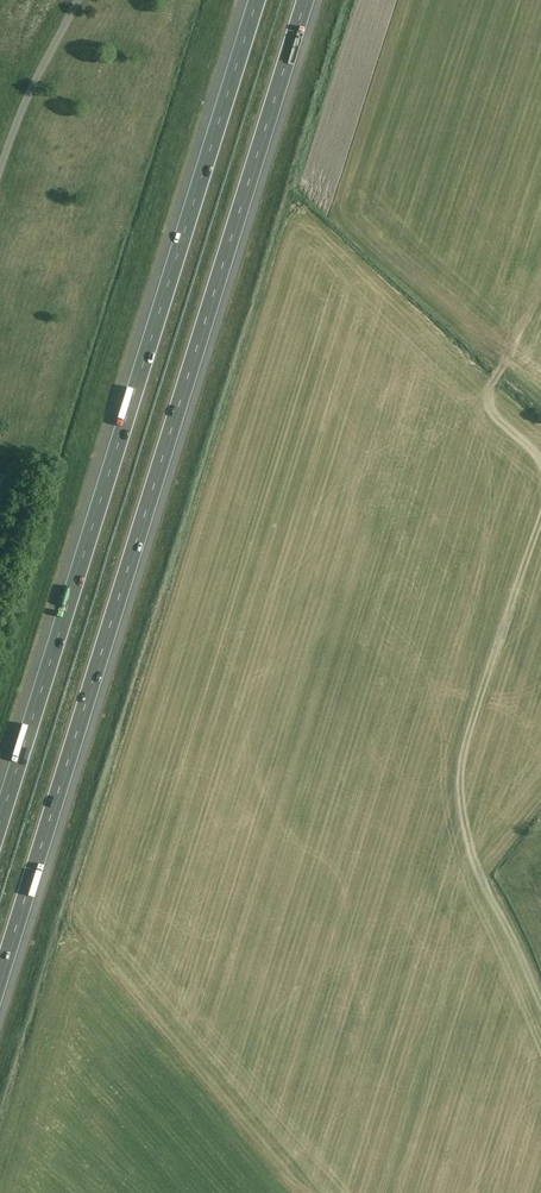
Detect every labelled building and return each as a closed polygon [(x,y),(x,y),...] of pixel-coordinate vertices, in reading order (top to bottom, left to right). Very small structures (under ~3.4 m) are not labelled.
[(173,218),(164,253),(173,256),(182,220),(173,218)] [(76,533),(82,535),(91,508),(84,506),(76,533)] [(66,604),(68,585),(59,584),(56,603),(66,604)] [(58,621),(61,605),(53,603),(49,619),(58,621)]
